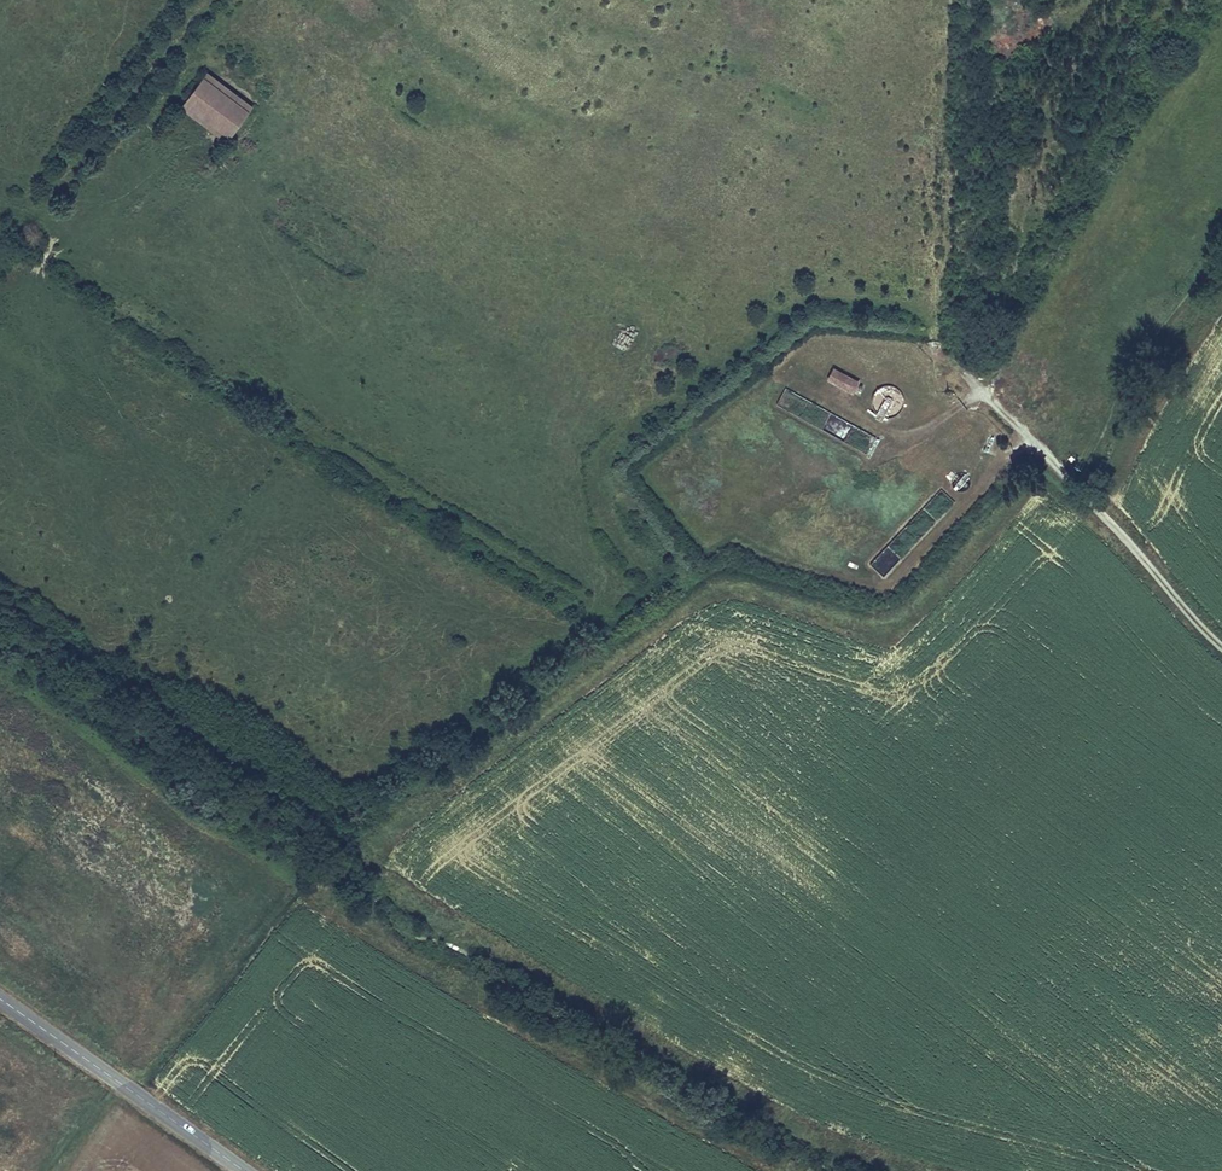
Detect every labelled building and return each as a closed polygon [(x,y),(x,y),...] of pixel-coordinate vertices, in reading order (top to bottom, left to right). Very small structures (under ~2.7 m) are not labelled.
[(189,113),(199,121),(226,86),(207,72),(181,107),(189,113)] [(222,138),(227,142),(254,106),(226,86),(199,121),(222,138)] [(834,367),(827,379),(853,394),(860,381),(834,367)]
